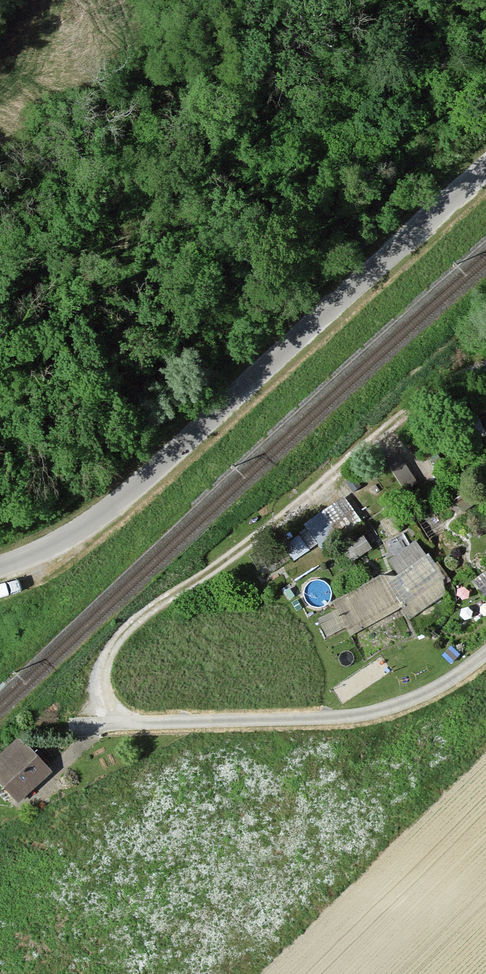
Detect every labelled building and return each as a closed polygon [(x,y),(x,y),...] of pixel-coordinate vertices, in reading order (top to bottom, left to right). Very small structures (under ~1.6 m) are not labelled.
[(454,408),(459,422),(475,416),(481,435),(485,434),(485,396),(454,408)] [(441,459),(436,451),(429,454),(434,462),(441,459)] [(404,461),(391,468),(405,491),(417,483),(404,461)] [(345,499),(303,527),(307,535),(286,548),(293,560),(320,544),(323,549),(362,526),(345,499)] [(397,516),(381,524),(388,538),(404,530),(397,516)] [(363,539),(344,552),(353,563),(371,551),(363,539)] [(416,545),(389,564),(399,576),(426,557),(416,545)] [(337,614),(319,623),(326,639),(346,629),(350,636),(403,609),(411,617),(453,589),(428,556),(426,557),(399,576),(396,579),(381,580),(333,606),(337,614)] [(477,582),(485,594),(485,575),(477,582)] [(0,758),(0,782),(20,803),(49,775),(17,742),(0,758)]
